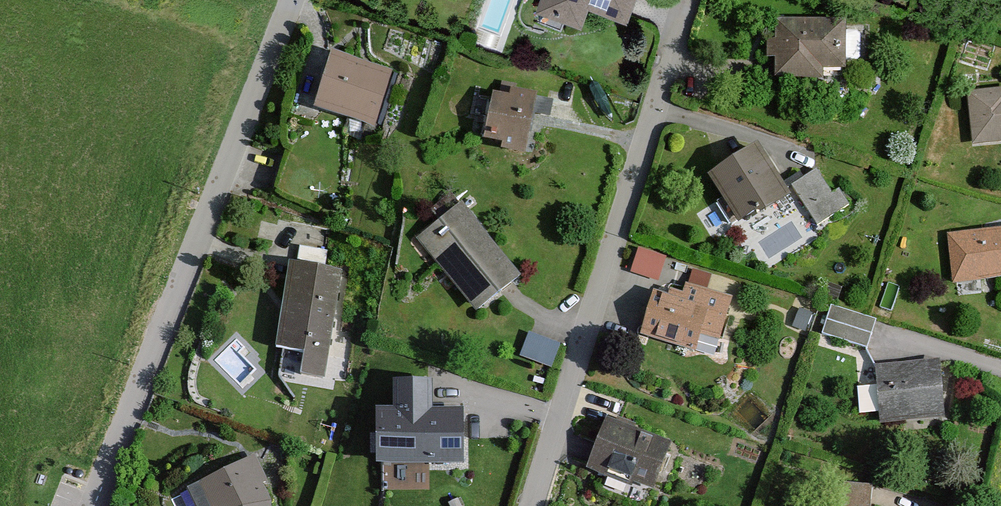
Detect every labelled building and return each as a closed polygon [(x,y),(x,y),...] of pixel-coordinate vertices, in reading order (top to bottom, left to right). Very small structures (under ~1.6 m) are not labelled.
[(539,10),(585,26),(590,9),(635,24),(643,0),(543,0),(539,10)] [(779,65),(779,87),(825,87),(825,75),(848,75),(848,27),(777,27),(777,44),(766,44),(766,65),(779,65)] [(393,72),(333,55),(316,111),(376,129),(393,72)] [(529,156),(539,96),(501,89),(500,94),(494,93),(486,142),(505,145),(503,152),(529,156)] [(973,152),(1000,149),(1000,93),(968,96),(973,152)] [(761,155),(713,184),(742,231),(756,222),(760,228),(793,207),(761,155)] [(817,177),(795,190),(821,233),(852,215),(840,196),(832,201),(817,177)] [(459,205),(418,239),(480,314),(521,280),(459,205)] [(947,239),(952,290),(1000,285),(1000,234),(947,239)] [(638,246),(632,272),(661,279),(667,253),(638,246)] [(339,272),(290,265),(278,350),(307,354),(304,378),(323,380),(339,272)] [(659,301),(647,342),(701,358),(706,340),(723,345),(734,306),(707,298),(713,278),(692,272),(684,300),(673,297),(671,305),(659,301)] [(530,331),(522,355),(553,366),(562,342),(530,331)] [(843,367),(881,364),(879,341),(841,344),(843,367)] [(943,369),(878,374),(885,431),(950,426),(943,369)] [(430,384),(398,386),(400,430),(378,431),(380,472),(467,468),(464,411),(432,413),(430,384)] [(590,480),(608,486),(604,496),(633,505),(638,492),(660,500),(678,452),(610,426),(590,480)] [(188,489),(195,505),(273,505),(262,487),(269,485),(254,457),(188,489)]
